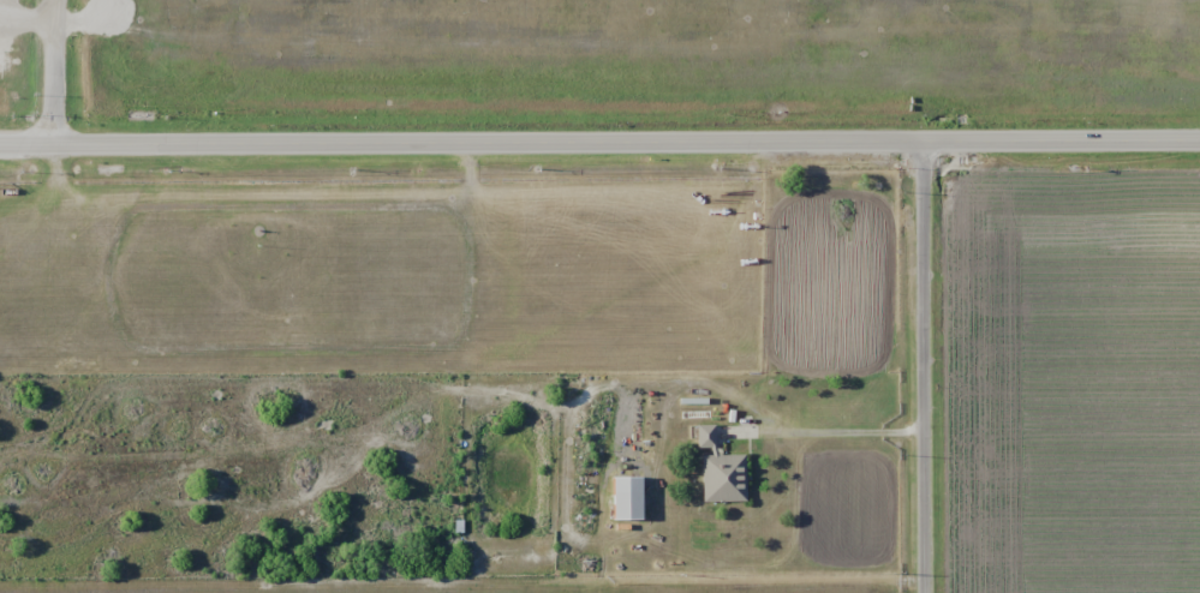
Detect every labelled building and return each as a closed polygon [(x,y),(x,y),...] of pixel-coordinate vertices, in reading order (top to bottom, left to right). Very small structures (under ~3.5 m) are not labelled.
[(747,455),(703,455),(703,502),(747,502),(747,455)] [(646,520),(646,477),(616,477),(616,520),(646,520)]
